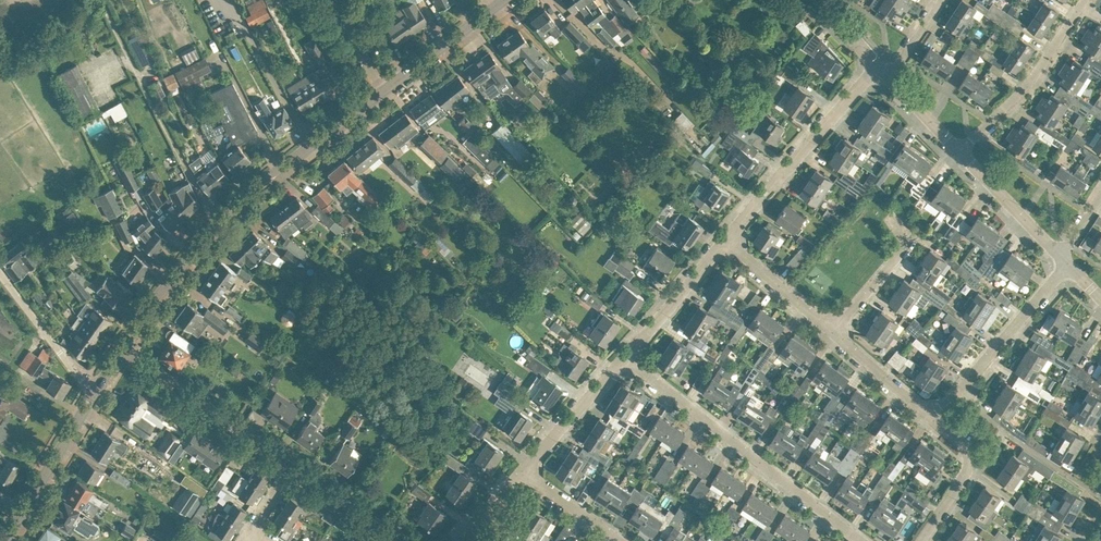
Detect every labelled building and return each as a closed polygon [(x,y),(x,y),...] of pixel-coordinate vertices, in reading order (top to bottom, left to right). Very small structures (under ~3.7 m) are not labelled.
[(252,13),(246,16),(252,26),(270,16),(265,6),(266,5),(264,0),(260,0),(248,6),(252,13)] [(418,6),(415,0),(405,5),(403,7),(407,13),(403,16),(413,32),(428,21),(418,6)] [(438,10),(439,11),(439,10),(453,2),(454,1),(453,0),(433,0),(438,10)] [(582,0),(563,0),(572,12),(578,8),(587,20),(585,22),(590,27),(598,21),(582,0)] [(598,21),(602,25),(603,25),(612,35),(624,26),(616,15),(609,20),(594,0),(582,0),(598,21)] [(626,24),(638,15),(627,0),(609,0),(626,24)] [(889,15),(894,18),(898,12),(902,15),(906,9),(891,0),(873,0),(869,5),(877,10),(875,14),(885,21),(889,15)] [(906,9),(909,4),(905,2),(906,0),(891,0),(906,9)] [(965,0),(961,0),(954,11),(968,20),(973,23),(975,24),(978,19),(981,20),(985,14),(989,8),(977,1),(974,6),(965,0)] [(1044,1),(1036,13),(1050,23),(1059,10),(1044,1)] [(1005,19),(1009,13),(993,2),(989,8),(1005,19)] [(989,8),(985,14),(1001,24),(1002,24),(1005,19),(989,8)] [(545,9),(531,20),(540,32),(538,33),(543,39),(552,32),(554,36),(561,31),(554,22),(545,9)] [(968,20),(954,11),(946,23),(965,36),(973,23),(968,20)] [(1025,24),(1009,13),(1005,19),(1022,30),(1025,24)] [(1042,35),(1050,23),(1036,13),(1028,26),(1042,35)] [(396,44),(413,32),(403,16),(385,28),(396,44)] [(803,18),(797,23),(796,24),(806,35),(812,29),(803,18)] [(272,19),(267,22),(273,33),(279,30),(272,19)] [(1005,19),(1002,24),(1018,35),(1022,30),(1005,19)] [(585,51),(592,44),(570,21),(563,28),(585,51)] [(618,41),(612,35),(603,25),(596,33),(610,48),(618,41)] [(1098,25),(1094,31),(1090,28),(1087,34),(1100,43),(1100,27),(1098,25)] [(554,67),(534,47),(532,49),(518,29),(497,45),(509,61),(518,54),(533,69),(527,75),(536,84),(554,67)] [(940,36),(951,43),(955,37),(944,30),(940,36)] [(814,34),(798,54),(833,78),(843,63),(838,60),(839,57),(822,39),(820,41),(814,34)] [(1088,60),(1100,68),(1100,43),(1087,34),(1083,39),(1087,41),(1083,47),(1092,53),(1088,60)] [(135,35),(128,39),(138,60),(146,56),(135,35)] [(1020,37),(1012,49),(1026,59),(1035,46),(1020,37)] [(966,45),(968,47),(974,51),(977,52),(981,47),(970,39),(966,45)] [(308,49),(320,69),(331,62),(319,43),(308,49)] [(981,47),(977,52),(980,54),(989,60),(993,54),(981,46),(981,47)] [(195,47),(182,54),(187,64),(200,57),(195,47)] [(921,61),(937,71),(946,57),(931,47),(921,61)] [(959,61),(965,64),(974,51),(968,47),(959,61)] [(1004,62),(1018,71),(1026,59),(1012,49),(1004,62)] [(980,54),(977,52),(974,51),(965,64),(971,68),(980,54)] [(509,92),(510,86),(511,85),(500,69),(501,69),(489,52),(475,62),(475,61),(464,69),(476,85),(487,100),(501,90),(509,92)] [(956,63),(946,57),(937,71),(946,77),(956,63)] [(205,58),(175,72),(181,84),(210,70),(205,58)] [(1083,81),(1090,70),(1100,77),(1100,68),(1088,60),(1084,65),(1075,59),(1071,65),(1067,63),(1063,68),(1083,81)] [(989,68),(1000,76),(1004,70),(993,62),(989,68)] [(56,75),(80,122),(101,111),(77,64),(56,75)] [(568,66),(561,73),(574,87),(581,80),(568,66)] [(802,77),(787,67),(782,74),(797,84),(802,77)] [(1091,110),(1094,105),(1081,96),(1082,96),(1076,92),(1083,81),(1063,68),(1060,73),(1064,76),(1060,82),(1070,88),(1066,94),(1061,91),(1091,110)] [(325,77),(320,80),(315,70),(302,78),(304,81),(315,100),(333,89),(325,77)] [(968,72),(959,86),(972,94),(981,80),(968,72)] [(458,75),(444,86),(451,95),(456,91),(461,97),(469,90),(458,75)] [(513,86),(522,95),(529,88),(520,79),(513,86)] [(158,80),(150,84),(156,98),(165,94),(158,80)] [(981,80),(972,94),(984,102),(993,88),(981,80)] [(301,109),(315,100),(304,81),(289,90),(301,109)] [(230,138),(231,139),(234,147),(238,144),(258,132),(232,82),(209,94),(211,98),(210,98),(212,102),(212,101),(215,106),(222,103),(230,120),(213,128),(216,135),(227,130),(229,136),(230,138)] [(445,109),(461,97),(456,91),(451,95),(444,86),(434,94),(445,109)] [(800,117),(814,96),(799,86),(785,106),(800,117)] [(1061,115),(1067,105),(1086,117),(1091,110),(1061,91),(1057,97),(1052,94),(1048,100),(1044,97),(1041,102),(1061,115)] [(431,93),(410,109),(423,128),(445,112),(431,93)] [(263,98),(254,103),(274,134),(293,122),(283,107),(273,114),(263,98)] [(121,101),(109,107),(113,114),(125,108),(121,101)] [(1053,126),(1061,115),(1041,102),(1037,108),(1041,110),(1037,116),(1053,126)] [(873,104),(865,116),(883,127),(890,116),(873,104)] [(1094,105),(1091,110),(1100,117),(1100,108),(1095,104),(1094,105)] [(405,113),(379,133),(389,147),(395,143),(398,147),(419,130),(405,113)] [(753,131),(760,135),(762,132),(777,143),(782,135),(780,133),(784,126),(765,113),(753,131)] [(464,114),(457,121),(469,133),(476,126),(464,114)] [(870,145),(878,150),(890,158),(894,152),(874,139),(879,133),(889,139),(893,133),(883,127),(865,116),(858,127),(866,132),(861,139),(858,136),(858,137),(870,145)] [(208,139),(216,135),(213,128),(209,119),(201,123),(208,139)] [(492,131),(523,163),(532,154),(502,122),(492,131)] [(737,124),(733,131),(752,144),(756,138),(737,124)] [(1011,132),(1031,145),(1037,135),(1050,144),(1052,142),(1063,150),(1064,149),(1067,144),(1051,134),(1039,125),(1035,131),(1023,124),(1019,129),(1015,127),(1011,132)] [(902,141),(910,130),(904,126),(896,137),(902,141)] [(1051,134),(1067,144),(1071,139),(1055,128),(1051,134)] [(740,168),(740,169),(742,171),(743,170),(749,174),(759,160),(742,148),(747,141),(752,144),(733,131),(731,130),(722,143),(731,150),(725,158),(740,168)] [(1013,150),(1010,155),(1033,171),(1037,166),(1023,156),(1031,145),(1011,132),(1008,138),(1012,140),(1008,146),(1013,150)] [(1076,132),(1072,138),(1083,145),(1087,140),(1076,132)] [(1100,151),(1100,133),(1093,145),(1100,151)] [(500,163),(484,147),(470,134),(463,142),(477,155),(493,171),(500,163)] [(430,135),(420,145),(439,163),(450,153),(430,135)] [(672,136),(666,145),(674,150),(680,141),(672,136)] [(373,137),(347,158),(358,172),(384,151),(373,137)] [(835,147),(838,149),(854,160),(862,165),(865,161),(857,155),(862,149),(866,151),(870,145),(858,137),(853,143),(845,138),(844,139),(842,138),(836,147),(835,146),(835,147)] [(1071,139),(1067,144),(1064,149),(1070,153),(1077,142),(1083,146),(1083,145),(1072,138),(1071,139)] [(234,147),(231,139),(227,143),(226,147),(228,152),(222,156),(222,158),(234,173),(250,159),(238,144),(234,147)] [(908,172),(921,154),(905,143),(897,155),(899,156),(895,162),(908,172)] [(663,146),(658,151),(662,154),(666,154),(669,150),(663,146)] [(201,157),(204,163),(207,170),(219,185),(229,177),(217,162),(212,148),(201,157)] [(847,171),(854,160),(838,149),(830,160),(847,171)] [(1082,159),(1094,167),(1100,157),(1088,149),(1082,159)] [(874,156),(886,164),(890,158),(878,150),(874,156)] [(891,167),(895,162),(899,156),(897,155),(894,152),(890,158),(886,164),(891,167)] [(932,163),(921,154),(908,172),(904,177),(914,184),(911,188),(912,194),(919,199),(934,177),(926,171),(932,163)] [(130,192),(140,187),(124,156),(114,161),(130,192)] [(191,165),(194,172),(196,179),(209,194),(219,185),(207,170),(204,163),(201,157),(191,165)] [(389,164),(410,185),(416,178),(395,157),(389,164)] [(714,170),(703,163),(696,158),(690,167),(697,171),(699,169),(710,176),(714,170)] [(356,174),(344,160),(327,173),(339,187),(340,187),(346,194),(351,189),(358,196),(357,198),(363,204),(365,202),(371,207),(373,205),(374,206),(382,198),(356,174)] [(458,162),(443,177),(457,190),(471,175),(458,162)] [(1052,179),(1064,187),(1074,173),(1061,165),(1052,179)] [(1077,168),(1074,173),(1064,187),(1077,195),(1086,181),(1089,176),(1077,168)] [(807,179),(824,191),(828,185),(832,188),(836,182),(817,169),(816,170),(814,169),(807,179)] [(640,176),(640,177),(640,178),(640,179),(641,180),(642,181),(643,181),(644,181),(645,182),(646,181),(647,181),(648,180),(649,179),(649,178),(650,177),(650,176),(649,175),(649,174),(648,173),(648,172),(647,172),(646,172),(645,171),(644,171),(643,172),(642,172),(641,173),(640,174),(640,175),(640,176)] [(855,178),(852,184),(863,192),(874,180),(875,178),(877,176),(877,175),(872,172),(864,184),(855,178)] [(874,180),(874,181),(879,185),(882,180),(877,176),(875,178),(874,180)] [(430,203),(437,196),(419,177),(412,184),(430,203)] [(940,211),(943,206),(955,190),(944,182),(938,191),(929,185),(934,178),(934,177),(919,199),(915,204),(921,208),(926,201),(940,211)] [(730,192),(710,179),(696,200),(708,208),(712,202),(720,208),(730,192)] [(802,192),(801,193),(820,205),(824,199),(821,196),(824,191),(807,179),(799,190),(802,192)] [(172,203),(186,217),(200,203),(196,199),(197,198),(189,181),(168,192),(170,197),(172,203)] [(858,198),(863,192),(852,184),(850,183),(845,189),(858,198)] [(333,199),(323,186),(312,196),(326,213),(332,208),(329,203),(333,199)] [(157,217),(171,231),(186,217),(172,203),(170,197),(162,203),(153,188),(143,193),(157,217)] [(109,217),(123,210),(113,189),(98,197),(109,217)] [(944,246),(949,239),(964,219),(967,215),(958,209),(966,198),(955,190),(943,206),(950,211),(947,216),(948,221),(951,225),(944,235),(939,242),(944,246)] [(312,217),(297,197),(283,207),(299,227),(312,217)] [(616,200),(610,206),(616,212),(622,206),(616,200)] [(787,204),(777,218),(799,234),(804,227),(800,225),(806,217),(787,204)] [(312,211),(329,227),(334,221),(317,205),(312,211)] [(299,227),(283,207),(270,217),(286,237),(299,227)] [(835,223),(840,217),(827,208),(822,215),(835,223)] [(68,212),(51,225),(64,242),(81,229),(68,212)] [(345,215),(339,221),(346,228),(352,221),(345,215)] [(688,247),(703,226),(688,216),(683,224),(676,218),(668,229),(655,219),(648,230),(661,239),(669,244),(671,242),(678,248),(681,243),(688,247)] [(134,229),(130,231),(133,239),(137,246),(140,249),(143,245),(154,254),(167,239),(153,228),(151,231),(149,229),(154,225),(147,217),(133,229),(134,229)] [(972,225),(964,219),(949,239),(956,243),(964,231),(977,241),(989,225),(978,217),(972,225)] [(133,239),(130,231),(124,220),(116,223),(126,242),(133,239)] [(785,239),(765,225),(755,240),(763,245),(760,248),(773,257),(785,239)] [(979,281),(984,274),(1000,251),(1002,248),(994,241),(1000,232),(989,225),(977,241),(988,249),(983,256),(984,261),(978,269),(974,270),(971,274),(979,281)] [(358,228),(352,234),(360,241),(366,236),(358,228)] [(272,249),(253,231),(244,239),(255,250),(260,256),(262,257),(271,264),(279,254),(272,249)] [(101,232),(91,237),(97,248),(102,245),(105,239),(101,232)] [(797,240),(804,245),(812,250),(817,244),(801,234),(797,240)] [(288,237),(283,243),(302,257),(307,251),(288,237)] [(255,250),(244,239),(229,254),(240,265),(244,262),(250,268),(262,257),(260,256),(255,250)] [(5,266),(16,258),(22,265),(26,271),(30,268),(31,269),(39,263),(22,240),(0,256),(0,259),(5,266)] [(1085,240),(1082,245),(1089,250),(1092,244),(1085,240)] [(804,245),(786,264),(792,270),(812,250),(804,245)] [(642,267),(656,276),(661,268),(667,271),(675,260),(656,247),(642,267)] [(281,255),(292,264),(297,257),(287,249),(281,255)] [(930,249),(922,260),(939,272),(947,260),(930,249)] [(1008,257),(1000,251),(984,274),(989,277),(997,266),(1011,276),(1023,260),(1012,252),(1008,257)] [(138,284),(151,265),(134,253),(121,272),(138,284)] [(608,263),(614,267),(630,278),(633,272),(630,270),(619,263),(617,262),(622,257),(615,253),(608,263)] [(617,262),(619,263),(630,270),(634,265),(623,257),(623,258),(622,257),(617,262)] [(4,267),(10,274),(15,281),(27,272),(26,271),(22,265),(16,258),(5,266),(4,267)] [(939,272),(922,260),(915,271),(921,275),(917,280),(931,290),(935,284),(936,285),(943,275),(939,272)] [(1034,267),(1023,260),(1011,276),(1022,284),(1034,267)] [(252,275),(240,267),(236,272),(221,261),(200,289),(221,304),(227,295),(222,291),(227,285),(228,285),(232,280),(231,279),(236,272),(248,281),(252,275)] [(956,269),(967,279),(971,274),(961,265),(956,269)] [(715,282),(715,283),(736,296),(744,284),(722,271),(722,272),(719,270),(712,281),(715,282)] [(90,295),(85,288),(77,278),(72,271),(65,276),(83,300),(90,295)] [(83,274),(77,278),(85,288),(91,284),(83,274)] [(981,283),(979,281),(971,274),(967,279),(977,288),(981,283)] [(120,309),(133,291),(117,279),(116,281),(108,276),(96,292),(120,309)] [(896,290),(913,302),(923,309),(930,299),(942,307),(947,302),(930,290),(931,290),(917,280),(913,277),(914,278),(911,283),(904,278),(902,282),(899,280),(895,287),(894,287),(897,289),(896,290)] [(626,308),(626,309),(627,309),(628,309),(633,312),(643,297),(637,293),(640,289),(628,281),(615,300),(626,308)] [(736,296),(715,283),(707,294),(728,308),(736,296)] [(930,290),(947,302),(952,296),(936,285),(935,284),(931,290),(930,290)] [(545,286),(540,293),(544,296),(549,289),(545,286)] [(896,290),(889,300),(906,312),(913,302),(896,290)] [(1001,290),(997,296),(1007,305),(1012,300),(1001,290)] [(584,299),(589,294),(584,291),(580,297),(584,299)] [(994,305),(996,304),(978,291),(970,303),(994,319),(999,309),(994,305)] [(748,303),(753,307),(762,296),(756,292),(748,303)] [(589,294),(584,299),(599,309),(604,302),(590,293),(589,294)] [(49,298),(43,303),(48,310),(54,305),(49,298)] [(79,315),(85,320),(103,333),(112,320),(86,302),(77,314),(79,315)] [(228,323),(207,308),(203,313),(188,302),(175,319),(191,331),(201,317),(221,332),(228,323)] [(942,307),(948,312),(958,318),(961,312),(958,309),(947,302),(942,307)] [(987,327),(994,319),(970,303),(963,313),(981,326),(982,324),(987,327)] [(721,319),(700,305),(699,306),(697,304),(690,315),(707,326),(710,321),(717,325),(721,319)] [(283,314),(281,317),(282,321),(285,324),(290,323),(292,319),(292,318),(295,313),(288,308),(285,313),(283,314)] [(746,328),(758,337),(773,316),(761,308),(746,328)] [(882,310),(874,322),(893,336),(897,331),(894,329),(899,322),(882,310)] [(1049,313),(1040,328),(1046,332),(1049,327),(1060,335),(1071,317),(1060,310),(1057,315),(1056,317),(1049,313)] [(605,344),(619,324),(601,311),(591,324),(595,326),(590,333),(605,344)] [(733,311),(730,317),(741,325),(745,319),(733,311)] [(948,336),(966,348),(973,337),(967,332),(970,327),(958,318),(948,312),(944,318),(948,321),(950,330),(952,331),(948,336)] [(78,330),(96,342),(103,333),(85,320),(79,315),(72,325),(74,327),(78,330)] [(685,328),(685,329),(706,343),(710,337),(703,332),(707,326),(690,315),(683,326),(685,328)] [(754,366),(755,367),(760,370),(777,346),(771,341),(784,324),(773,316),(758,337),(769,345),(754,366)] [(738,330),(741,325),(730,317),(726,322),(738,330)] [(915,317),(910,323),(922,332),(927,327),(915,317)] [(1071,317),(1060,335),(1072,342),(1083,324),(1071,317)] [(549,328),(555,332),(559,327),(560,325),(554,321),(549,328)] [(866,332),(886,346),(893,336),(874,322),(866,332)] [(917,337),(922,332),(910,323),(906,328),(917,337)] [(559,327),(555,332),(569,342),(574,335),(560,325),(559,327)] [(84,359),(96,342),(78,330),(74,327),(70,334),(73,336),(69,342),(63,338),(60,341),(84,359)] [(194,344),(174,330),(173,330),(172,330),(171,329),(170,330),(169,330),(168,331),(167,332),(167,333),(166,334),(166,335),(166,336),(167,337),(168,338),(168,339),(165,344),(167,345),(159,356),(177,368),(194,344)] [(252,330),(245,341),(260,352),(267,341),(252,330)] [(0,333),(0,351),(9,357),(19,344),(1,332),(0,333)] [(927,346),(932,340),(922,332),(917,337),(927,346)] [(736,333),(727,344),(732,348),(741,336),(736,333)] [(793,358),(794,358),(806,342),(795,334),(793,337),(792,336),(782,349),(777,346),(760,370),(760,371),(765,375),(778,356),(789,364),(793,358)] [(1087,340),(1080,351),(1087,355),(1096,337),(1090,334),(1087,340)] [(1073,363),(1080,351),(1087,340),(1079,335),(1074,343),(1076,345),(1067,359),(1073,363)] [(945,350),(958,359),(966,348),(948,336),(941,347),(932,340),(927,346),(942,356),(943,356),(942,355),(945,350)] [(1055,343),(1043,336),(1039,342),(1051,349),(1055,343)] [(695,351),(674,337),(666,349),(681,358),(684,353),(691,358),(695,351)] [(923,351),(927,346),(917,337),(912,342),(923,351)] [(555,362),(575,376),(587,359),(574,350),(577,346),(571,342),(568,346),(563,343),(557,351),(558,357),(555,362)] [(794,358),(800,362),(795,369),(804,375),(809,368),(805,366),(815,353),(814,352),(816,349),(806,342),(794,358)] [(1049,357),(1053,351),(1051,349),(1039,342),(1035,349),(1030,346),(1023,357),(1040,368),(1047,357),(1049,357)] [(520,362),(524,365),(533,355),(538,350),(531,343),(525,350),(528,353),(520,362)] [(724,360),(732,348),(727,344),(722,352),(719,356),(724,360)] [(710,345),(707,350),(718,358),(719,356),(722,352),(710,345)] [(687,363),(681,358),(666,349),(658,361),(680,375),(687,363)] [(30,350),(22,363),(21,364),(37,377),(40,373),(52,381),(48,387),(61,396),(69,382),(44,367),(47,362),(30,350)] [(714,364),(718,358),(707,350),(703,356),(714,364)] [(888,359),(894,364),(902,354),(897,350),(888,359)] [(1063,366),(1067,359),(1053,351),(1049,357),(1063,366)] [(907,359),(902,354),(894,364),(899,368),(907,359)] [(550,368),(533,355),(524,365),(538,375),(541,370),(546,374),(550,368)] [(930,356),(923,367),(939,379),(947,367),(930,356)] [(1017,379),(1038,392),(1042,385),(1033,380),(1040,368),(1023,357),(1015,369),(1021,372),(1017,379)] [(827,382),(828,383),(840,366),(839,366),(837,368),(826,360),(812,379),(808,376),(792,397),(797,401),(798,402),(806,390),(805,389),(811,381),(822,389),(827,382)] [(932,390),(939,379),(923,367),(914,361),(911,366),(919,372),(915,378),(932,390)] [(1094,384),(1100,389),(1100,371),(1097,378),(1073,363),(1069,369),(1094,384)] [(233,364),(228,371),(236,377),(241,370),(233,364)] [(716,399),(730,379),(734,372),(722,364),(704,391),(716,399)] [(834,397),(849,377),(848,376),(850,374),(840,366),(828,383),(833,386),(828,393),(834,397)] [(1082,403),(1099,414),(1100,411),(1100,398),(1099,397),(1100,393),(1100,389),(1094,384),(1069,369),(1065,375),(1088,389),(1080,402),(1082,403)] [(760,371),(757,376),(762,380),(766,375),(765,375),(760,371)] [(699,387),(707,376),(701,372),(693,384),(699,387)] [(276,373),(270,381),(275,385),(281,376),(276,373)] [(533,397),(547,407),(549,404),(550,405),(555,397),(554,396),(561,387),(543,375),(538,382),(541,384),(533,397)] [(787,393),(792,397),(808,376),(807,375),(800,385),(795,382),(787,393)] [(314,377),(310,384),(318,389),(322,382),(314,377)] [(730,379),(716,399),(728,407),(731,401),(737,393),(742,397),(743,397),(751,384),(752,383),(747,379),(746,379),(741,386),(736,382),(730,379)] [(1007,382),(1000,393),(1018,405),(1025,393),(1007,382)] [(623,383),(615,395),(635,407),(642,396),(623,383)] [(742,408),(739,414),(740,414),(738,417),(749,424),(750,422),(751,422),(760,408),(765,401),(759,397),(752,393),(756,387),(751,384),(743,397),(742,397),(737,405),(742,408)] [(776,384),(771,391),(775,394),(780,387),(776,384)] [(1,415),(7,406),(23,417),(30,406),(0,386),(0,414),(1,415)] [(923,386),(919,391),(925,395),(928,395),(931,391),(923,386)] [(498,396),(513,406),(519,398),(504,388),(498,396)] [(854,417),(859,410),(869,397),(857,388),(842,409),(848,413),(854,417)] [(123,402),(115,414),(123,419),(122,421),(145,438),(148,434),(147,433),(152,425),(146,421),(139,416),(145,406),(152,411),(159,401),(159,400),(145,390),(142,395),(134,390),(125,403),(123,402)] [(274,395),(261,412),(268,418),(270,416),(284,426),(296,410),(281,400),(283,397),(276,392),(274,395)] [(1038,392),(1034,398),(1047,406),(1047,405),(1050,399),(1047,397),(1038,392)] [(784,408),(792,397),(787,393),(779,405),(784,408)] [(1025,409),(1018,405),(1000,393),(993,405),(1011,416),(1015,410),(1022,414),(1025,409)] [(611,416),(628,428),(641,436),(645,428),(636,422),(632,422),(627,419),(635,407),(615,395),(607,406),(614,411),(611,416)] [(313,396),(304,408),(312,414),(313,414),(316,410),(322,402),(313,396)] [(792,397),(784,408),(789,412),(797,401),(792,397)] [(865,425),(880,405),(869,397),(859,410),(854,417),(859,421),(865,425)] [(1047,405),(1058,412),(1062,406),(1050,399),(1047,405)] [(1069,419),(1071,420),(1075,414),(1093,424),(1099,414),(1082,403),(1080,402),(1069,419)] [(660,407),(654,403),(647,415),(652,419),(660,407)] [(760,408),(751,422),(762,429),(776,409),(771,405),(766,412),(760,408)] [(1047,406),(1043,411),(1050,416),(1060,421),(1053,432),(1061,437),(1060,439),(1077,450),(1085,438),(1067,427),(1071,420),(1069,419),(1058,413),(1058,412),(1047,405),(1047,406)] [(519,438),(532,419),(515,408),(502,427),(519,438)] [(819,419),(820,420),(824,423),(832,412),(827,408),(819,419)] [(306,422),(295,437),(313,450),(324,434),(315,428),(319,422),(320,421),(321,418),(320,414),(319,412),(316,410),(313,414),(312,414),(310,417),(307,422),(306,422)] [(838,416),(832,412),(824,423),(825,424),(829,428),(838,416)] [(882,424),(876,433),(887,441),(892,434),(892,435),(902,421),(890,413),(882,424)] [(352,414),(339,432),(348,438),(360,420),(352,414)] [(651,430),(663,438),(672,423),(660,415),(651,430)] [(600,417),(592,429),(612,442),(620,430),(624,433),(628,428),(611,416),(611,417),(615,420),(612,425),(600,417)] [(476,420),(467,429),(480,439),(487,428),(476,420)] [(825,424),(824,423),(820,420),(812,432),(817,435),(825,424)] [(902,421),(892,435),(898,439),(893,445),(899,449),(913,429),(902,421)] [(784,422),(770,442),(782,450),(796,430),(784,422)] [(672,423),(663,438),(676,447),(685,432),(672,423)] [(830,428),(829,428),(825,424),(817,435),(822,439),(830,428)] [(1018,427),(1014,433),(1025,441),(1028,435),(1029,435),(1018,427)] [(596,448),(593,454),(606,462),(609,457),(604,454),(612,442),(592,429),(585,441),(596,448)] [(105,430),(90,453),(106,463),(115,448),(123,453),(128,445),(105,430)] [(796,430),(782,450),(794,458),(807,437),(796,430)] [(224,452),(195,432),(184,448),(213,467),(224,452)] [(649,435),(643,432),(627,457),(632,460),(649,435)] [(161,443),(157,449),(167,456),(180,438),(173,434),(165,446),(161,443)] [(856,450),(864,438),(859,435),(851,446),(852,447),(856,450)] [(1028,435),(1025,441),(1047,455),(1061,465),(1065,458),(1070,461),(1077,450),(1060,439),(1053,450),(1043,443),(1042,444),(1041,443),(1028,435)] [(489,470),(503,451),(484,438),(479,445),(481,447),(478,451),(477,451),(464,464),(470,468),(476,472),(481,464),(489,470)] [(870,442),(864,438),(856,450),(858,451),(861,454),(870,442)] [(918,469),(919,470),(933,449),(922,441),(907,461),(912,465),(917,458),(923,463),(918,469)] [(330,461),(347,474),(358,458),(350,452),(352,449),(343,442),(330,461)] [(804,465),(817,473),(826,459),(820,455),(824,448),(818,444),(804,465)] [(147,445),(136,463),(146,469),(158,477),(164,469),(170,461),(147,445)] [(680,459),(691,467),(701,453),(689,445),(680,459)] [(241,456),(245,451),(238,446),(235,452),(241,456)] [(858,451),(856,450),(852,447),(844,458),(850,462),(858,451)] [(933,449),(919,470),(935,482),(942,473),(936,468),(944,457),(943,456),(945,454),(935,447),(933,449)] [(565,460),(584,472),(591,461),(597,465),(600,459),(605,463),(606,462),(593,454),(588,450),(584,456),(572,448),(565,460)] [(1014,454),(1006,465),(1021,475),(1026,478),(1029,475),(1026,474),(1032,466),(1048,478),(1049,477),(1051,474),(1054,469),(1023,448),(1018,456),(1014,454)] [(863,455),(861,454),(858,451),(850,462),(855,466),(863,455)] [(465,475),(470,468),(464,464),(447,452),(442,459),(460,471),(445,492),(461,503),(475,482),(465,475)] [(714,461),(701,453),(691,467),(705,475),(714,461)] [(831,453),(826,459),(817,473),(828,480),(842,460),(831,453)] [(3,490),(8,482),(9,482),(19,465),(8,459),(0,455),(0,464),(3,466),(0,472),(0,488),(3,490)] [(658,481),(671,461),(666,457),(653,477),(658,481)] [(103,470),(86,460),(78,472),(95,483),(103,470)] [(576,484),(584,472),(565,460),(557,472),(576,484)] [(900,460),(897,464),(888,476),(889,477),(894,481),(906,464),(900,460)] [(677,465),(671,461),(658,481),(663,485),(677,465)] [(883,472),(884,473),(888,476),(897,464),(891,461),(883,472)] [(226,465),(223,470),(229,474),(232,469),(226,465)] [(1006,465),(998,477),(1012,487),(1021,475),(1006,465)] [(257,466),(248,480),(261,488),(270,474),(257,466)] [(734,474),(722,466),(713,481),(725,488),(734,474)] [(113,469),(109,475),(127,487),(131,481),(113,469)] [(596,496),(607,504),(620,484),(609,477),(611,473),(605,469),(597,481),(603,485),(596,496)] [(1051,474),(1049,477),(1068,488),(1064,494),(1059,490),(1056,496),(1061,499),(1079,510),(1085,499),(1080,496),(1071,490),(1075,483),(1067,477),(1054,469),(1051,474)] [(850,473),(836,493),(837,494),(835,497),(846,504),(847,501),(848,502),(857,488),(851,484),(856,477),(850,473)] [(876,485),(882,488),(889,477),(888,476),(884,473),(876,485)] [(747,483),(734,474),(725,488),(738,497),(747,483)] [(261,488),(248,480),(243,476),(239,481),(244,485),(239,493),(252,502),(261,488)] [(591,477),(584,489),(589,493),(597,481),(591,477)] [(211,490),(217,494),(218,493),(221,488),(225,482),(218,478),(211,490)] [(73,485),(71,488),(99,506),(103,508),(106,503),(90,493),(93,489),(77,479),(77,480),(75,479),(72,484),(73,485)] [(691,491),(696,495),(705,483),(699,479),(691,491)] [(857,488),(848,502),(859,509),(873,489),(867,485),(862,482),(857,488)] [(434,531),(446,514),(427,500),(432,493),(417,483),(411,491),(424,500),(413,516),(427,526),(426,526),(428,527),(429,527),(434,531)] [(699,502),(702,498),(710,486),(705,483),(696,495),(691,503),(697,506),(695,508),(706,516),(710,510),(699,502)] [(631,492),(620,484),(607,504),(619,511),(626,500),(632,503),(640,491),(634,487),(631,492)] [(905,490),(916,499),(915,498),(919,493),(908,484),(905,490)] [(986,486),(978,497),(993,507),(1000,496),(986,486)] [(99,506),(71,488),(69,492),(67,491),(64,496),(66,497),(65,498),(81,508),(84,504),(104,517),(108,511),(103,508),(99,506)] [(232,495),(221,488),(218,493),(217,494),(228,501),(232,495)] [(882,488),(874,499),(878,502),(885,491),(882,488)] [(880,527),(881,527),(891,534),(893,532),(894,533),(908,512),(902,508),(908,500),(913,504),(916,499),(905,490),(896,504),(880,527)] [(630,518),(642,526),(655,506),(644,499),(646,495),(640,491),(632,503),(638,507),(630,518)] [(765,500),(753,492),(743,506),(756,514),(765,500)] [(1017,498),(1030,506),(1031,506),(1034,501),(1021,492),(1017,498)] [(290,496),(282,508),(297,517),(301,510),(305,513),(311,504),(302,498),(299,502),(290,496)] [(880,503),(870,517),(871,517),(870,520),(880,527),(896,504),(884,496),(880,503)] [(970,509),(972,510),(968,516),(986,529),(998,512),(992,508),(993,507),(978,497),(970,509)] [(1030,506),(1017,498),(1013,504),(1026,512),(1027,511),(1030,506)] [(1061,499),(1054,511),(1071,522),(1079,510),(1061,499)] [(60,506),(58,509),(79,522),(82,516),(76,513),(79,509),(64,500),(64,501),(62,500),(58,505),(60,506)] [(332,511),(317,500),(313,506),(328,516),(332,511)] [(778,508),(765,500),(756,514),(768,522),(778,508)] [(1034,501),(1031,506),(1042,513),(1046,507),(1034,500),(1034,501)] [(224,516),(237,524),(246,511),(233,502),(224,516)] [(726,512),(731,515),(735,508),(731,505),(726,512)] [(664,529),(664,530),(674,513),(669,510),(666,514),(655,506),(642,526),(654,534),(661,522),(666,526),(664,529)] [(1031,506),(1030,506),(1027,511),(1039,519),(1042,513),(1031,506)] [(293,532),(296,527),(292,524),(297,517),(282,508),(274,520),(282,525),(276,535),(286,540),(289,540),(293,533),(293,532)] [(532,508),(524,519),(544,532),(551,521),(532,508)] [(741,512),(735,508),(731,515),(731,516),(723,528),(728,531),(736,519),(741,512)] [(55,512),(51,517),(53,518),(52,519),(54,520),(59,523),(58,526),(65,530),(70,534),(74,528),(82,533),(89,538),(91,534),(92,534),(93,534),(94,534),(95,533),(96,533),(97,533),(97,532),(98,532),(98,531),(99,530),(99,529),(100,528),(100,527),(100,526),(99,526),(99,525),(99,524),(99,523),(83,514),(82,516),(79,522),(58,509),(56,513),(55,512)] [(237,524),(224,516),(218,512),(214,518),(220,522),(215,530),(228,538),(237,524)] [(686,533),(690,528),(673,517),(675,514),(674,513),(664,530),(670,533),(664,540),(681,540),(686,533)] [(789,536),(798,522),(786,513),(776,528),(777,528),(774,534),(785,540),(789,536)] [(194,514),(190,520),(197,524),(201,518),(194,514)] [(524,540),(538,540),(544,532),(524,519),(516,531),(526,537),(524,540)] [(962,521),(953,532),(966,540),(978,540),(982,535),(962,521)] [(811,530),(798,522),(789,536),(797,540),(803,540),(811,530)] [(1038,535),(1048,540),(1059,540),(1063,535),(1044,524),(1038,535)] [(374,539),(353,525),(347,534),(353,537),(350,540),(373,540),(374,539)] [(68,539),(48,526),(46,529),(45,528),(43,531),(36,540),(67,540),(68,539)] [(769,530),(763,527),(755,539),(758,540),(762,540),(769,530)] [(156,528),(151,535),(160,540),(172,540),(174,539),(156,528)] [(995,534),(1005,540),(1008,540),(1011,536),(998,528),(995,534)] [(559,540),(565,540),(570,533),(564,529),(557,540),(559,540)] [(769,530),(762,540),(769,540),(774,534),(769,530)] [(953,532),(948,540),(966,540),(953,532)] [(686,533),(681,540),(706,540),(707,539),(701,536),(698,540),(686,533)]
